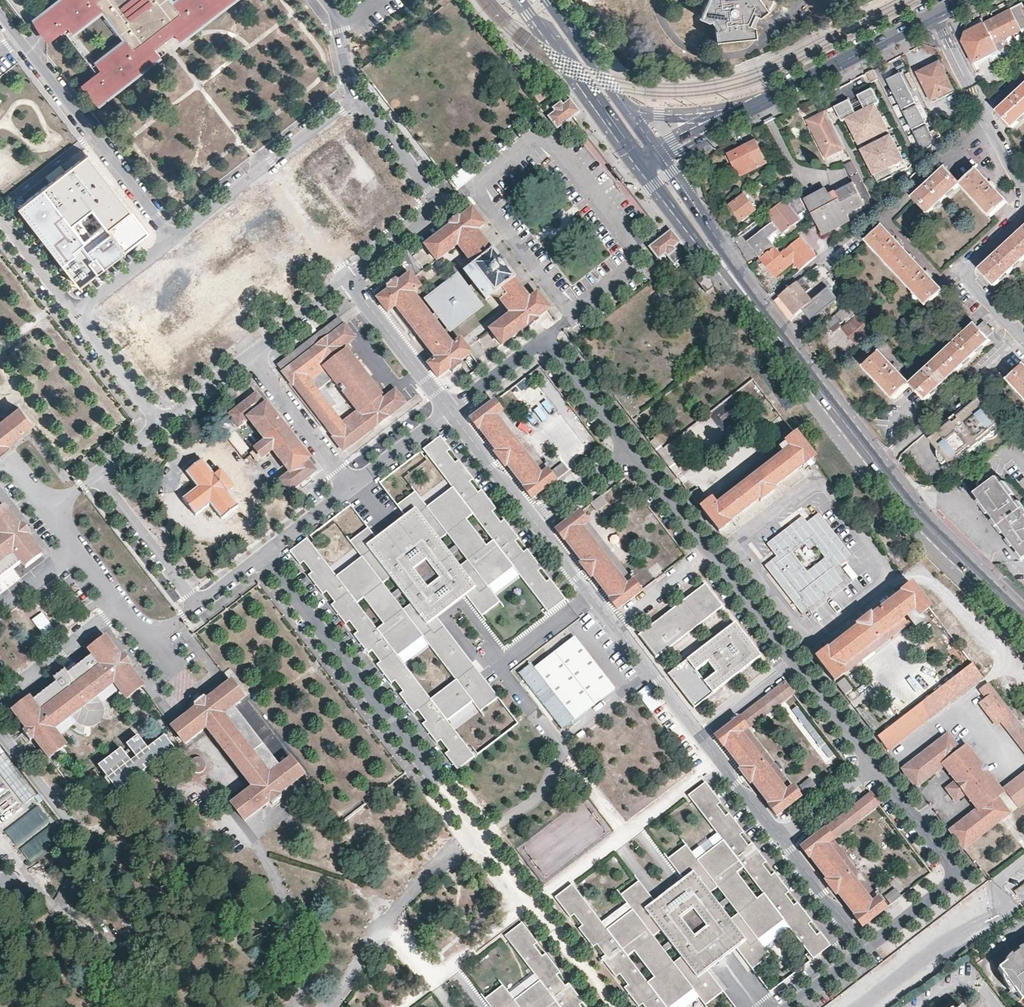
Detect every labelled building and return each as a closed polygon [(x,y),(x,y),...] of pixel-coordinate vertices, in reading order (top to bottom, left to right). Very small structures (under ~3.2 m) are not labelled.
[(101,11),(94,3),(96,1),(131,46),(128,48),(123,40),(93,63),(98,70),(86,79),(97,93),(102,90),(107,96),(160,54),(155,48),(174,33),(179,40),(231,0),(175,0),(181,7),(179,8),(172,0),(143,0),(149,8),(133,20),(122,5),(129,0),(59,0),(43,12),(48,19),(43,23),(54,37),(66,28),(71,35),(101,11)] [(758,12),(761,13),(769,6),(764,0),(706,0),(699,14),(710,19),(712,18),(718,26),(716,29),(717,39),(757,33),(756,23),(754,22),(758,12)] [(1012,7),(1022,26),(1023,30),(1023,4),(1023,1),(1012,7)] [(1022,26),(1012,7),(999,14),(985,21),(998,46),(1005,42),(1005,41),(1002,37),(1013,31),(1022,26)] [(48,19),(43,12),(37,17),(43,23),(48,19)] [(992,49),(998,46),(985,21),(975,26),(967,30),(963,38),(976,64),(978,63),(977,59),(981,58),(980,55),(984,53),(985,57),(989,55),(990,58),(994,56),(992,49)] [(1015,36),(1013,31),(1002,37),(1005,41),(1015,36)] [(955,88),(940,59),(929,64),(918,70),(932,99),(955,88)] [(879,76),(873,66),(866,70),(872,80),(879,76)] [(894,75),(888,77),(926,152),(935,140),(901,72),(894,75)] [(1023,116),(1023,85),(1013,95),(999,109),(1014,125),(1023,116)] [(880,99),(872,86),(865,90),(858,93),(865,106),(861,109),(868,122),(868,123),(874,134),(889,126),(876,101),(880,99)] [(103,99),(107,96),(102,90),(97,93),(103,99)] [(868,122),(861,109),(857,111),(850,97),(841,102),(836,105),(843,118),(847,116),(860,141),(874,134),(868,123),(868,122)] [(580,112),(570,100),(562,106),(559,103),(552,108),(555,111),(548,117),(558,129),(574,117),(580,112)] [(4,102),(0,108),(0,109),(2,110),(9,106),(4,102)] [(827,152),(844,143),(830,114),(816,121),(812,123),(827,152)] [(951,130),(948,124),(942,128),(945,133),(951,130)] [(909,165),(892,132),(877,139),(884,153),(887,158),(894,172),(909,165)] [(767,161),(755,139),(747,143),(729,151),(728,152),(728,153),(739,175),(767,161)] [(884,153),(877,139),(863,147),(880,180),(894,172),(887,158),(884,153)] [(317,150),(325,159),(336,149),(328,141),(317,150)] [(149,231),(88,152),(20,202),(32,218),(49,205),(62,222),(45,235),(81,279),(149,231)] [(852,158),(844,163),(852,180),(828,194),(825,189),(813,195),(805,199),(812,212),(841,198),(850,217),(857,213),(855,208),(872,198),(852,158)] [(930,212),(962,181),(947,165),(938,174),(919,192),(915,196),(930,212)] [(978,167),(962,181),(993,213),(1008,199),(994,184),(978,167)] [(779,194),(791,185),(785,177),(773,187),(779,194)] [(757,208),(745,191),(729,203),(742,219),(757,208)] [(824,232),(851,219),(850,217),(841,198),(812,212),(811,212),(813,217),(816,215),(824,232)] [(750,242),(761,256),(776,244),(786,237),(782,232),(800,219),(785,199),(767,212),(773,219),(768,222),(751,237),(753,240),(750,242)] [(796,213),(804,209),(798,199),(791,203),(796,213)] [(32,218),(45,235),(62,222),(49,205),(32,218)] [(767,212),(766,210),(762,213),(768,222),(773,219),(767,212)] [(483,227),(471,211),(459,219),(455,214),(446,222),(450,227),(425,246),(438,262),(457,247),(472,266),(464,272),(474,286),(477,290),(487,303),(496,297),(509,315),(490,330),(503,347),(528,327),(531,332),(540,325),(537,320),(549,311),(535,294),(528,300),(514,282),(516,281),(492,250),(491,252),(476,233),(483,227)] [(901,240),(884,222),(868,237),(928,302),(932,298),(943,288),(944,287),(933,276),(901,240)] [(1023,256),(1023,227),(996,253),(980,267),(995,282),(1023,256)] [(688,253),(671,230),(664,235),(648,248),(659,261),(666,256),(673,265),(688,253)] [(794,259),(801,268),(817,254),(801,235),(781,251),(776,244),(761,256),(776,274),(794,259)] [(420,289),(409,275),(399,284),(395,280),(388,286),(391,290),(379,298),(390,312),(397,307),(436,359),(430,364),(440,377),(450,368),(454,372),(462,366),(459,362),(470,353),(460,341),(454,346),(435,322),(432,317),(413,294),(420,289)] [(706,292),(714,286),(705,275),(697,281),(706,292)] [(797,280),(780,295),(795,313),(803,307),(811,317),(838,296),(828,284),(812,297),(806,289),(811,285),(803,276),(797,280)] [(477,290),(474,286),(467,290),(458,277),(427,300),(437,313),(432,317),(435,322),(442,316),(452,329),(480,307),(471,295),(477,290)] [(943,288),(932,298),(937,305),(948,294),(943,288)] [(795,313),(780,295),(775,299),(789,317),(795,313)] [(854,309),(859,305),(852,298),(825,321),(833,331),(841,324),(839,322),(845,317),(849,322),(843,326),(856,342),(871,329),(854,309)] [(328,339),(345,325),(339,318),(277,367),(282,374),(317,347),(314,343),(325,334),(328,339)] [(979,324),(988,334),(994,329),(985,319),(979,324)] [(991,336),(988,334),(979,324),(976,320),(964,332),(930,363),(910,381),(926,398),(991,336)] [(356,339),(345,325),(328,339),(325,334),(314,343),(317,347),(282,374),(293,389),(295,388),(311,409),(323,399),(311,384),(327,372),(357,411),(341,423),(328,405),(315,415),(334,439),(333,440),(342,452),(405,404),(396,391),(384,401),(380,396),(381,394),(350,353),(348,354),(344,349),(356,339)] [(895,396),(910,381),(893,362),(880,349),(864,364),(895,396)] [(1009,376),(1023,393),(1023,362),(1009,376)] [(622,389),(616,394),(626,407),(633,402),(622,389)] [(314,457),(271,401),(269,402),(260,391),(233,412),(242,423),(252,416),(269,439),(259,446),(260,447),(266,455),(267,456),(277,449),(294,472),(285,479),(293,490),(320,469),(312,458),(314,457)] [(976,393),(967,401),(962,401),(956,403),(953,405),(949,408),(953,413),(929,435),(953,460),(966,449),(968,452),(1002,421),(976,393)] [(545,398),(533,409),(541,417),(552,405),(545,398)] [(554,481),(494,403),(472,419),(480,429),(483,427),(500,450),(498,452),(508,465),(510,463),(526,484),(524,486),(532,497),(554,481)] [(724,403),(711,413),(723,427),(735,417),(724,403)] [(2,454),(12,446),(9,442),(33,423),(20,407),(1,422),(0,421),(0,452),(2,454)] [(665,447),(655,434),(650,438),(677,471),(681,468),(665,447)] [(815,462),(794,434),(702,504),(722,529),(732,520),(731,518),(760,496),(762,499),(775,488),(773,486),(802,464),(804,466),(810,461),(812,464),(815,462)] [(422,725),(437,743),(440,741),(448,751),(444,755),(457,769),(475,757),(445,718),(470,698),(483,714),(500,700),(433,613),(462,591),(482,616),(501,602),(497,597),(488,587),(514,568),(521,578),(547,613),(565,599),(550,580),(547,582),(538,572),(541,569),(527,551),(524,553),(515,541),(519,539),(503,520),(500,523),(492,512),(496,509),(481,490),(478,493),(468,482),(473,478),(459,460),(455,463),(447,452),(450,449),(440,437),(423,450),(452,488),(429,504),(417,490),(396,506),(405,516),(376,539),(367,527),(351,540),(363,556),(336,577),(307,538),(300,565),(303,562),(311,573),(309,576),(323,594),(327,592),(334,603),(332,606),(346,624),(349,622),(358,633),(354,635),(369,654),(372,652),(380,662),(376,664),(391,682),(394,680),(403,692),(399,694),(414,714),(417,710),(426,721),(422,725)] [(266,455),(260,447),(256,450),(262,458),(266,455)] [(234,486),(221,470),(216,475),(205,460),(189,473),(199,487),(185,498),(198,514),(212,503),(223,518),(239,506),(228,491),(234,486)] [(568,468),(564,463),(553,472),(557,477),(568,468)] [(1003,469),(980,486),(1023,551),(1023,501),(1003,469)] [(708,493),(700,483),(695,488),(702,498),(708,493)] [(609,503),(605,498),(594,507),(598,512),(609,503)] [(20,560),(24,565),(39,553),(26,535),(30,532),(24,523),(19,527),(4,507),(0,510),(0,575),(20,560)] [(851,555),(817,512),(805,521),(801,516),(766,542),(775,555),(764,564),(802,613),(842,580),(833,568),(851,555)] [(641,593),(580,514),(559,531),(568,543),(570,541),(586,562),(584,564),(594,578),(597,575),(613,597),(611,599),(619,610),(641,593)] [(905,557),(900,551),(893,557),(898,563),(905,557)] [(928,607),(909,582),(900,590),(902,593),(873,615),(871,612),(857,623),(860,625),(830,648),(829,645),(819,653),(838,678),(928,607)] [(656,658),(722,607),(705,584),(638,635),(656,658)] [(761,657),(735,623),(668,674),(694,708),(761,657)] [(91,653),(107,640),(103,634),(85,648),(89,654),(91,653)] [(619,692),(578,639),(539,670),(580,722),(619,692)] [(71,677),(67,671),(55,680),(59,686),(36,704),(31,698),(15,711),(28,728),(24,731),(30,739),(34,736),(51,757),(65,746),(67,744),(59,733),(78,718),(81,720),(83,721),(86,723),(91,723),(96,721),(97,720),(100,716),(101,715),(101,710),(100,706),(98,703),(118,688),(126,698),(142,685),(127,666),(131,664),(124,655),(121,657),(107,640),(91,653),(95,658),(71,677)] [(982,675),(972,662),(880,733),(890,746),(982,675)] [(55,680),(67,671),(63,667),(52,676),(55,680)] [(856,686),(848,675),(842,680),(850,691),(856,686)] [(242,696),(230,680),(207,698),(202,692),(192,700),(196,706),(173,723),(185,739),(205,724),(250,784),(230,799),(243,816),(268,797),(271,802),(280,795),(277,790),(301,772),(288,755),(278,763),(232,703),(242,696)] [(745,688),(739,680),(729,687),(736,696),(745,688)] [(987,681),(977,689),(984,697),(978,701),(997,726),(1003,722),(1023,749),(1023,728),(1022,726),(987,681)] [(796,699),(788,688),(720,741),(728,751),(729,749),(746,771),(745,773),(757,789),(759,787),(774,806),(772,808),(780,819),(801,802),(750,735),(796,699)] [(124,746),(103,763),(123,788),(176,745),(166,733),(152,744),(141,730),(129,740),(140,753),(134,758),(124,746)] [(1005,791),(972,749),(967,753),(954,736),(909,770),(923,788),(949,768),(961,784),(951,791),(960,803),(970,796),(981,810),(955,829),(970,849),(1023,807),(1023,777),(1005,791)] [(71,753),(65,746),(51,757),(57,765),(71,753)] [(5,752),(0,756),(0,771),(26,805),(39,795),(5,752)] [(203,766),(203,764),(202,761),(201,759),(198,758),(195,757),(192,758),(190,760),(189,763),(189,765),(190,768),(192,770),(194,771),(197,771),(199,770),(201,768),(203,766)] [(2,779),(0,780),(0,796),(9,789),(2,779)] [(774,872),(770,876),(762,865),(766,862),(752,843),(747,846),(739,836),(743,832),(729,813),(724,817),(716,806),(720,802),(705,782),(687,796),(722,841),(697,860),(676,833),(658,847),(679,874),(651,896),(629,869),(611,883),(632,910),(608,929),(573,884),(555,898),(571,918),(575,914),(584,925),(579,929),(594,947),(598,944),(607,955),(602,958),(617,977),(621,974),(630,984),(625,988),(640,1006),(644,1003),(647,1006),(737,1006),(699,959),(728,936),(743,956),(744,955),(745,956),(752,965),(771,991),(831,945),(820,932),(816,935),(808,925),(812,921),(797,902),(793,906),(785,895),(789,891),(774,872)] [(818,788),(814,783),(803,791),(807,797),(818,788)] [(13,794),(0,804),(0,827),(25,809),(13,794)] [(881,810),(873,800),(805,851),(813,862),(815,861),(830,880),(828,881),(839,895),(841,894),(858,916),(856,917),(864,928),(885,912),(834,846),(881,810)] [(51,820),(38,803),(5,829),(19,846),(51,820)] [(64,838),(52,823),(21,847),(32,862),(64,838)] [(901,898),(896,891),(885,900),(890,906),(901,898)] [(580,1006),(584,1002),(570,983),(565,987),(557,976),(561,973),(547,954),(542,957),(534,947),(538,943),(523,923),(505,936),(540,982),(515,1001),(494,973),(476,987),(491,1006),(580,1006)] [(1023,949),(1023,944),(1016,950),(1018,954),(1023,949)] [(1018,954),(1011,959),(1000,967),(995,971),(999,976),(1004,982),(1009,989),(1014,996),(1018,1001),(1023,997),(1023,949),(1018,954)] [(1011,959),(1018,954),(1016,950),(1009,955),(1011,959)] [(1000,967),(1011,959),(1009,955),(1008,955),(1006,957),(1004,960),(1002,962),(1001,964),(1000,967)] [(752,965),(745,956),(739,960),(747,970),(752,965)]
